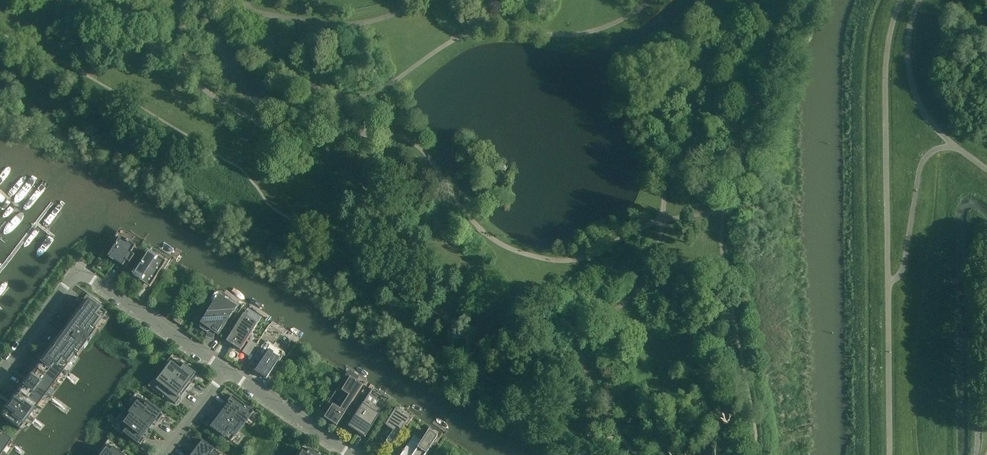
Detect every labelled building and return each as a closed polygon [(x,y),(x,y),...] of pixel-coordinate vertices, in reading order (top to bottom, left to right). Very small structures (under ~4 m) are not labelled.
[(90,59),(97,49),(89,45),(87,47),(85,45),(82,50),(85,51),(83,54),(90,59)] [(121,238),(108,257),(110,259),(109,259),(114,262),(126,270),(135,257),(131,254),(136,248),(131,244),(130,245),(129,244),(130,244),(127,242),(126,242),(121,238)] [(152,285),(164,267),(166,264),(150,252),(133,277),(150,288),(152,285)] [(64,333),(45,358),(53,364),(62,371),(74,355),(76,357),(78,358),(92,339),(97,332),(94,330),(105,314),(107,316),(107,315),(96,306),(88,300),(69,326),(71,327),(65,334),(64,333)] [(215,332),(219,335),(221,331),(227,323),(227,320),(229,320),(233,314),(233,311),(233,309),(223,302),(215,302),(210,309),(210,312),(208,312),(200,324),(200,329),(205,332),(207,332),(206,338),(213,340),(215,332)] [(226,342),(240,351),(248,339),(248,338),(257,325),(244,316),(234,329),(226,342)] [(177,317),(174,321),(180,325),(183,321),(177,317)] [(276,365),(280,359),(273,355),(274,354),(269,351),(268,352),(267,350),(263,356),(258,353),(251,363),(256,366),(253,370),(255,371),(254,373),(259,376),(259,374),(266,379),(272,371),(273,372),(277,366),(276,365)] [(42,363),(36,370),(44,376),(53,382),(55,384),(64,372),(62,371),(53,364),(45,358),(44,359),(46,360),(43,364),(42,363)] [(178,361),(174,365),(171,363),(164,372),(167,375),(187,390),(191,385),(189,383),(192,380),(194,381),(198,376),(186,367),(178,361)] [(29,383),(44,394),(47,396),(55,384),(36,370),(31,377),(32,378),(29,383)] [(187,390),(167,375),(164,372),(156,382),(160,385),(156,389),(165,396),(164,396),(176,405),(180,399),(178,398),(181,394),(183,395),(187,390)] [(344,388),(342,392),(345,394),(349,396),(340,410),(336,407),(336,408),(333,405),(331,407),(324,418),(326,420),(327,420),(336,427),(349,406),(350,407),(363,386),(354,381),(350,378),(348,382),(344,388)] [(26,387),(24,386),(19,393),(38,407),(47,396),(44,394),(29,383),(26,387)] [(30,419),(38,407),(19,393),(13,400),(15,402),(12,406),(27,417),(30,419)] [(223,413),(242,427),(254,412),(232,396),(227,402),(230,404),(223,413)] [(365,402),(369,397),(368,396),(348,427),(349,428),(350,426),(359,431),(357,433),(365,438),(382,412),(381,411),(381,412),(371,406),(371,405),(369,404),(365,402)] [(130,414),(149,429),(156,420),(158,422),(163,416),(141,399),(130,414)] [(30,419),(27,417),(12,406),(9,410),(7,409),(1,417),(9,423),(9,422),(21,431),(30,419)] [(386,443),(392,447),(405,427),(407,428),(412,420),(396,409),(385,426),(393,431),(386,443)] [(242,427),(223,413),(217,422),(214,420),(209,426),(231,442),(242,427)] [(149,429),(130,414),(119,429),(140,446),(145,440),(142,438),(149,429)] [(3,454),(12,442),(1,433),(0,432),(0,451),(3,454)] [(402,454),(426,454),(429,452),(438,438),(429,432),(421,444),(413,439),(402,454)] [(190,454),(220,454),(212,449),(212,448),(201,440),(196,445),(198,447),(195,450),(194,449),(190,454)]
